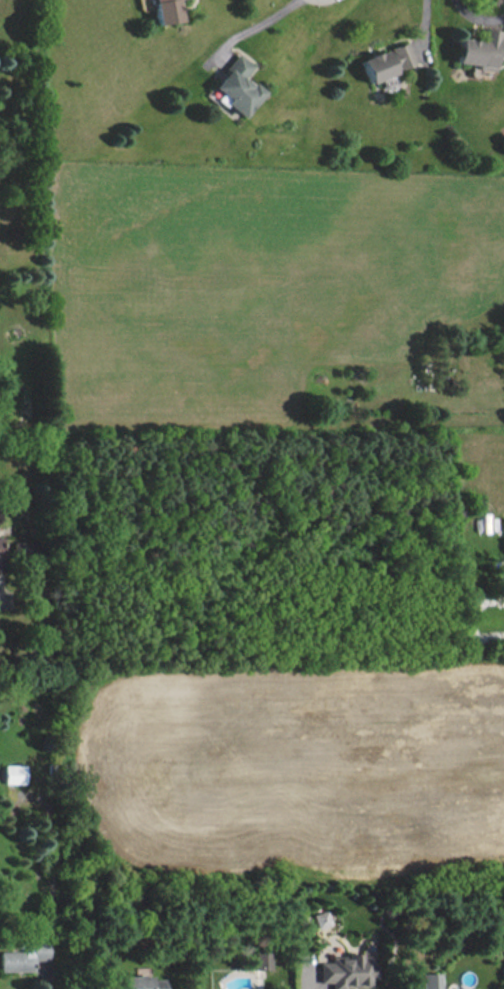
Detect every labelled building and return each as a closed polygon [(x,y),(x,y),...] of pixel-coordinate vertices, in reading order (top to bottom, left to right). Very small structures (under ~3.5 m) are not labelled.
[(181,20),(178,0),(152,0),(155,24),(181,20)] [(458,38),(455,64),(494,68),(498,30),(482,28),(481,40),(458,38)] [(360,58),(369,83),(381,78),(385,88),(396,84),(392,75),(397,73),(396,69),(414,63),(405,41),(387,48),(360,58)] [(4,764),(3,783),(24,783),(24,764),(4,764)] [(313,913),(316,928),(330,924),(327,910),(313,913)] [(34,971),(34,959),(49,959),(49,941),(23,940),(23,950),(0,950),(0,970),(34,971)] [(254,951),(255,969),(270,968),(270,951),(254,951)] [(318,961),(319,982),(330,981),(330,988),(371,987),(371,978),(376,977),(375,954),(329,955),(329,961),(318,961)] [(421,973),(422,988),(439,988),(439,972),(421,973)] [(122,988),(165,988),(164,978),(152,978),(152,974),(121,975),(122,988)]
